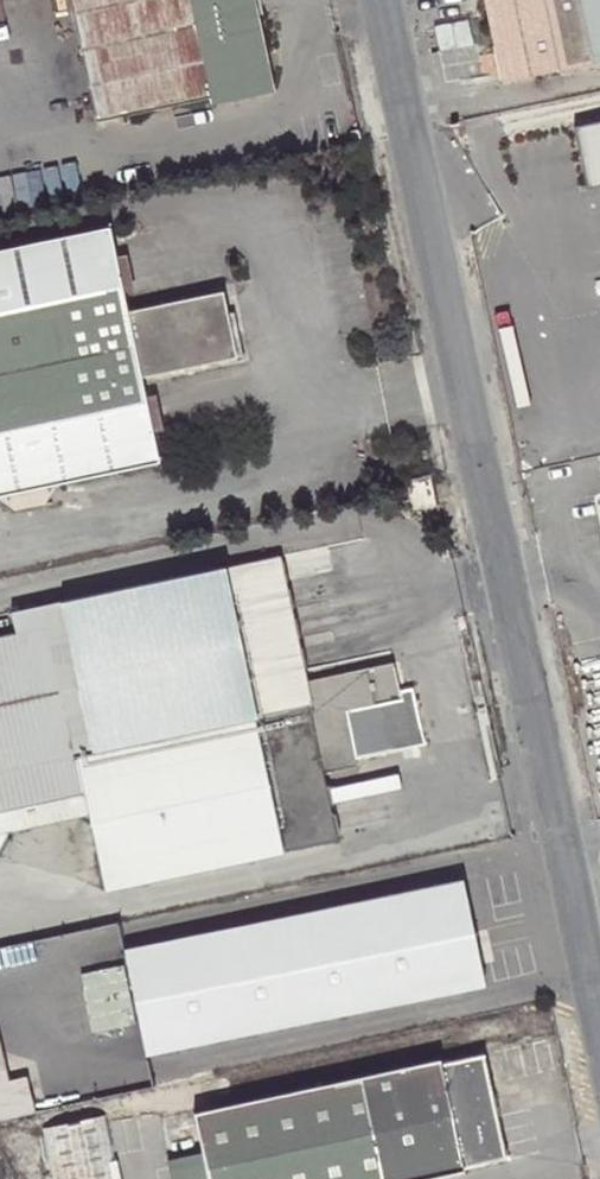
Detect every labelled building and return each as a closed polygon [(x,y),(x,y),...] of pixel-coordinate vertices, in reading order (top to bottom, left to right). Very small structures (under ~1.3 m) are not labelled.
[(253,0),(73,0),(102,135),(131,129),(130,122),(216,103),(217,107),(274,96),(253,0)] [(599,64),(599,0),(485,0),(503,85),(562,72),(599,64)] [(579,122),(588,183),(599,181),(599,118),(579,122)] [(0,256),(0,502),(159,468),(159,466),(177,462),(171,434),(153,438),(142,383),(237,363),(223,297),(128,317),(110,233),(0,256)] [(18,637),(0,641),(0,857),(11,836),(90,818),(107,891),(341,838),(327,772),(361,765),(359,757),(429,741),(416,685),(403,687),(397,659),(309,679),(281,556),(13,616),(18,637)] [(460,873),(124,945),(147,1050),(483,980),(460,873)] [(37,1111),(28,1071),(9,1075),(0,1035),(0,1119),(37,1111)] [(441,1065),(200,1115),(207,1153),(213,1178),(447,1178),(465,1175),(464,1169),(506,1160),(485,1059),(442,1068),(441,1065)] [(107,1118),(43,1130),(54,1178),(120,1178),(107,1118)] [(207,1153),(175,1160),(171,1165),(174,1178),(213,1178),(207,1153)]
